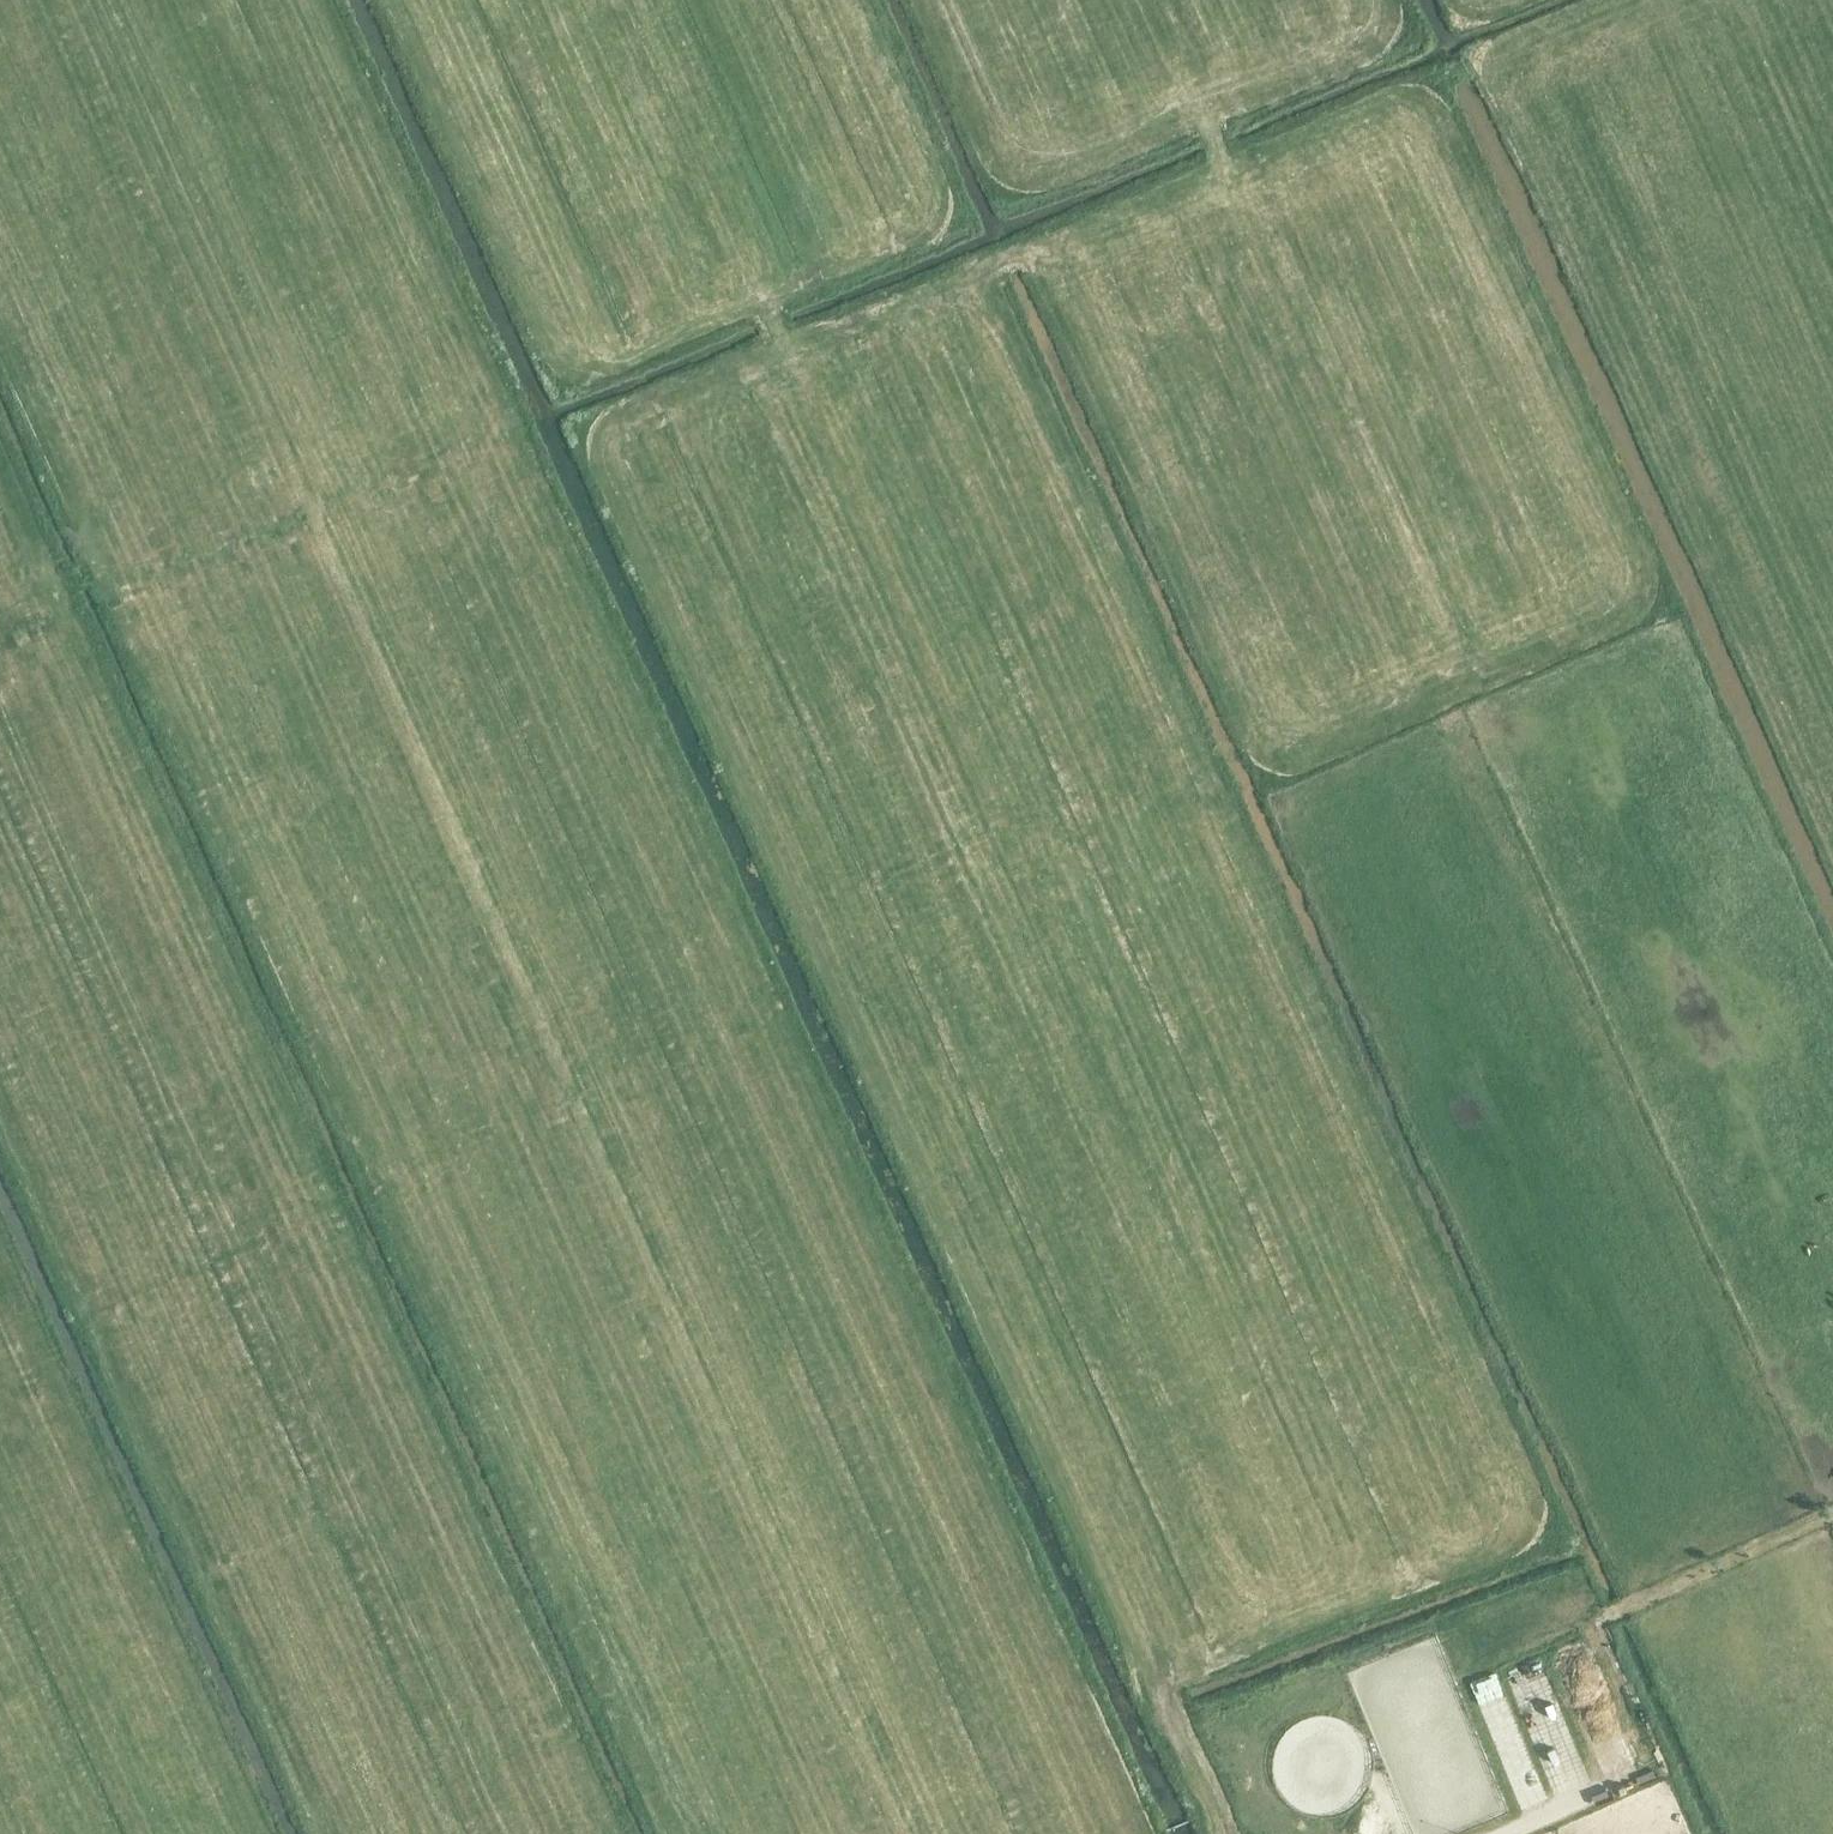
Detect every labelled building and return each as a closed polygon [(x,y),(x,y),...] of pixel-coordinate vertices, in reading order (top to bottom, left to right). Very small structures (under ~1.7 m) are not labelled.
[(1550,1585),(1620,1782),(1640,1775),(1570,1579),(1550,1585)] [(1523,1596),(1499,1605),(1550,1739),(1544,1741),(1564,1792),(1593,1782),(1523,1596)]
